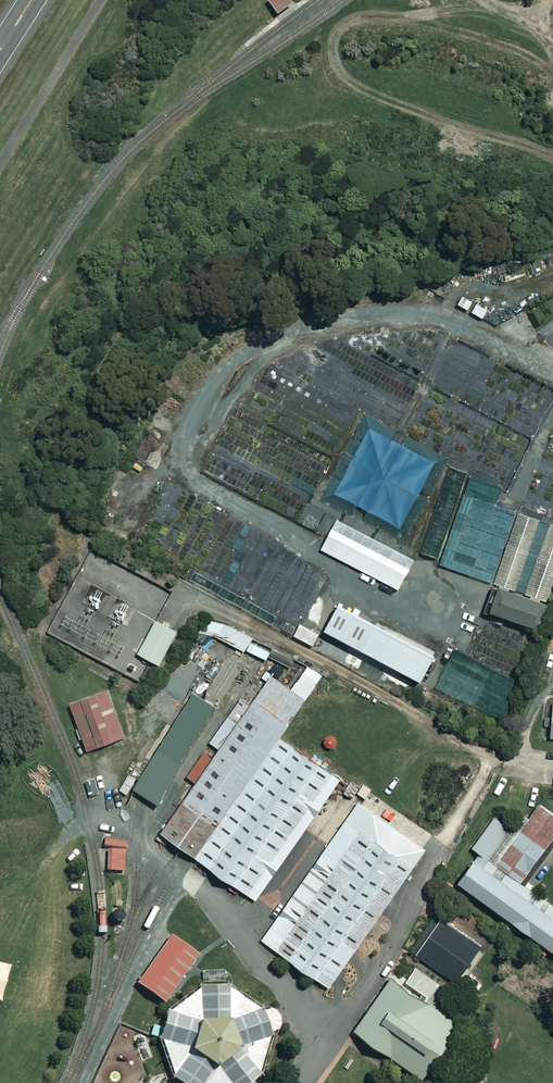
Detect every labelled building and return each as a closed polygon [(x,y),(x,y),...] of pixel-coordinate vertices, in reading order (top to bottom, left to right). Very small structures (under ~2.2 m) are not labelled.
[(291,1),(291,0),(268,0),(276,11),(291,1)] [(332,493),(398,528),(434,461),(367,426),(332,493)] [(439,564),(491,582),(515,512),(494,504),(463,494),(439,564)] [(493,582),(546,601),(552,580),(552,525),(520,514),(517,513),(493,582)] [(413,558),(335,519),(320,549),(397,588),(413,558)] [(496,586),(487,611),(523,623),(537,628),(546,603),(496,586)] [(351,611),(336,602),(321,629),(417,681),(431,655),(357,614),(359,610),(353,607),(351,611)] [(153,618),(135,654),(160,666),(178,630),(153,618)] [(294,628),(283,623),(280,629),(291,634),(294,628)] [(311,645),(317,634),(298,624),(292,634),(311,645)] [(325,649),(344,659),(348,652),(329,642),(325,649)] [(380,670),(362,661),(358,669),(376,678),(380,670)] [(303,699),(269,674),(158,832),(175,844),(188,853),(193,857),(276,737),(303,699)] [(124,735),(107,688),(69,702),(86,749),(124,735)] [(177,763),(213,705),(210,702),(199,696),(191,691),(155,749),(130,788),(141,795),(151,801),(156,804),(177,763)] [(276,737),(193,857),(257,899),(339,780),(276,737)] [(135,778),(127,774),(118,789),(125,794),(135,778)] [(424,849),(356,802),(259,940),(306,974),(327,988),(334,977),(341,967),(347,959),(424,849)] [(478,853),(519,882),(552,835),(552,815),(537,803),(526,818),(522,814),(511,829),(494,817),(493,816),(470,847),(478,853)] [(108,847),(107,868),(124,869),(125,847),(126,839),(104,836),(103,846),(108,847)] [(532,892),(528,889),(519,882),(478,853),(473,860),(471,859),(456,879),(454,882),(552,954),(552,907),(532,892)] [(478,945),(435,914),(430,921),(407,951),(451,983),(478,945)] [(520,931),(502,920),(498,927),(515,938),(520,931)] [(199,952),(171,932),(137,980),(165,1000),(199,952)] [(547,950),(530,938),(525,945),(542,957),(547,950)] [(416,966),(405,981),(425,994),(435,979),(416,966)] [(225,980),(225,969),(202,970),(202,976),(202,981),(225,980)] [(465,1030),(388,974),(349,1027),(426,1082),(465,1030)] [(201,982),(167,1007),(159,1036),(171,1070),(172,1073),(187,1082),(245,1082),(248,1080),(252,1078),(261,1071),(272,1034),(276,1030),(279,1025),(280,1021),(280,1017),(279,1013),(276,1009),(272,1007),(267,1005),(262,1005),(233,985),(227,981),(201,982)]
